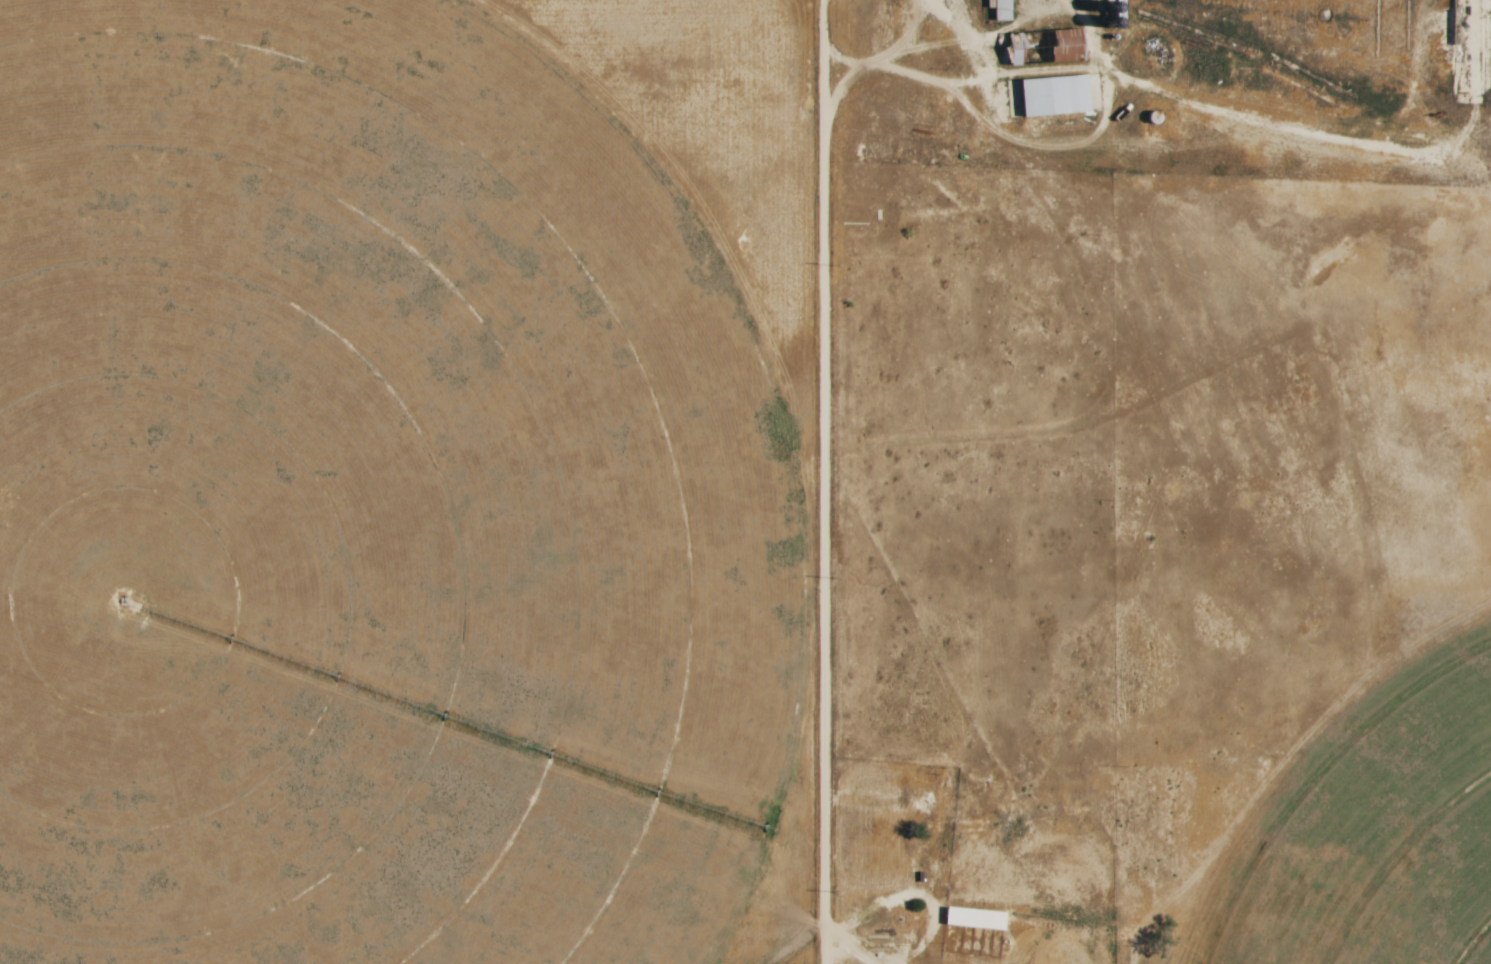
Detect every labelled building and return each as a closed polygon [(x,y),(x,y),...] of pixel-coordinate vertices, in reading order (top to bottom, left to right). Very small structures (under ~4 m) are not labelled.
[(994,5),(996,5),(995,21),(1011,21),(1012,0),(994,0),(994,5)] [(1024,116),(1091,114),(1090,77),(1023,80),(1024,116)] [(1005,932),(1007,913),(948,906),(946,924),(1005,932)]
